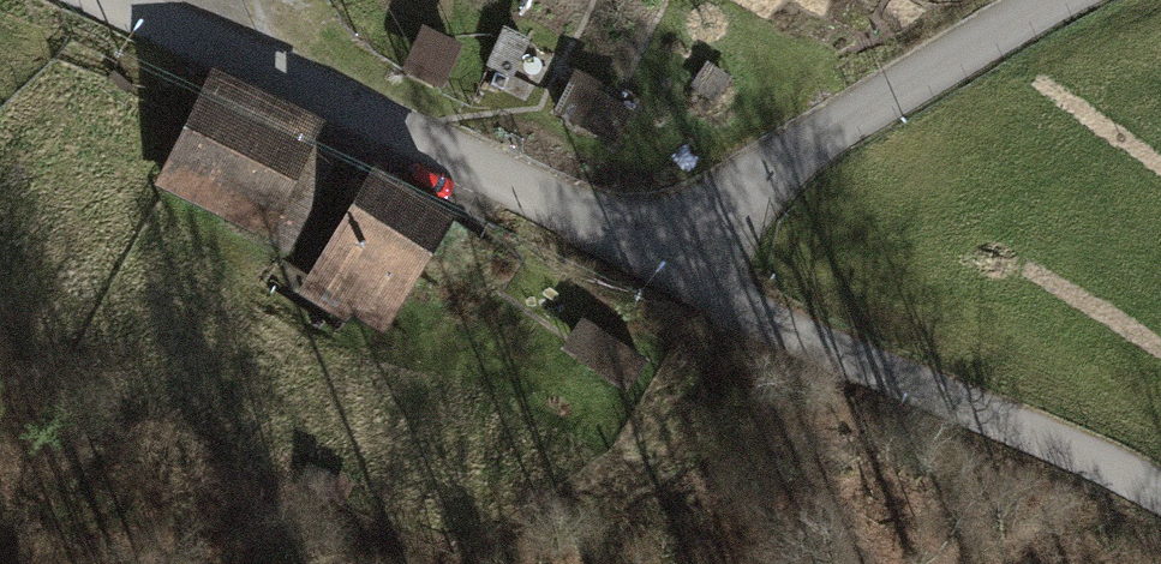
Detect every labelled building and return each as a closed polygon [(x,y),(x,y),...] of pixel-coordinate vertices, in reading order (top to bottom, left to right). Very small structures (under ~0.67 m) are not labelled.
[(465,48),(423,29),(401,75),(444,94),(465,48)] [(531,42),(505,29),(485,69),(512,82),(531,42)] [(733,79),(708,63),(690,88),(716,105),(733,79)] [(604,85),(576,71),(553,114),(617,148),(635,114),(599,95),(604,85)] [(270,207),(303,142),(210,97),(179,162),(270,207)] [(387,322),(450,222),(374,173),(310,272),(354,301),(387,322)]
